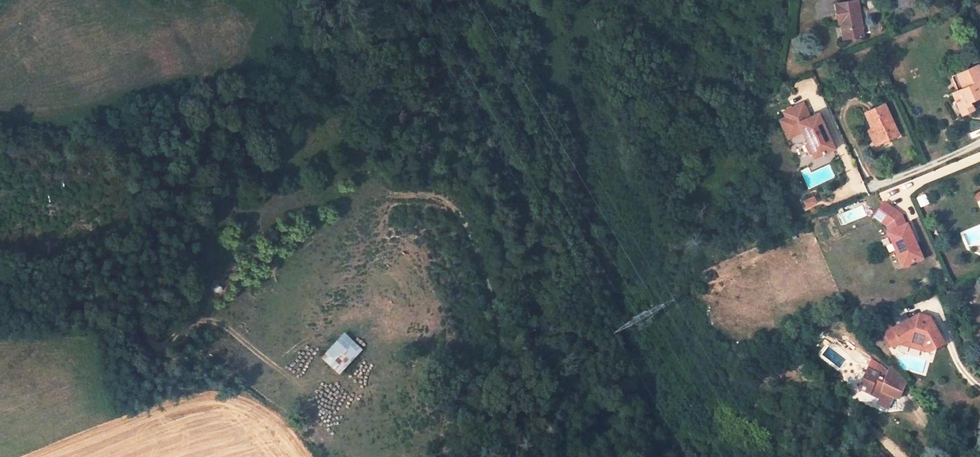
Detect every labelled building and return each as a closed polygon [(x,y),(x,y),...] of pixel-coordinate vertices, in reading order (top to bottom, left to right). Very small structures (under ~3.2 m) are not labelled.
[(862,35),(856,0),(834,4),(838,23),(839,22),(843,22),(846,38),(862,35)] [(958,90),(952,93),(958,106),(959,109),(964,107),(966,112),(973,109),(969,101),(979,97),(979,72),(977,65),(957,74),(952,77),(958,90)] [(803,100),(783,108),(785,114),(779,117),(787,135),(801,129),(812,155),(833,146),(818,111),(809,114),(803,100)] [(897,134),(883,103),(865,111),(872,128),(875,127),(876,129),(870,132),(875,144),(897,134)] [(883,203),(872,216),(884,227),(887,233),(885,234),(899,269),(919,261),(904,226),(903,227),(899,216),(883,203)] [(899,345),(927,353),(933,350),(934,348),(935,349),(943,345),(929,319),(920,316),(911,320),(907,313),(898,318),(902,325),(886,333),(885,336),(892,348),(899,345)] [(339,374),(362,349),(344,332),(320,357),(339,374)] [(873,360),(861,389),(882,398),(893,403),(903,380),(893,369),(889,372),(883,365),(882,366),(873,360)]
